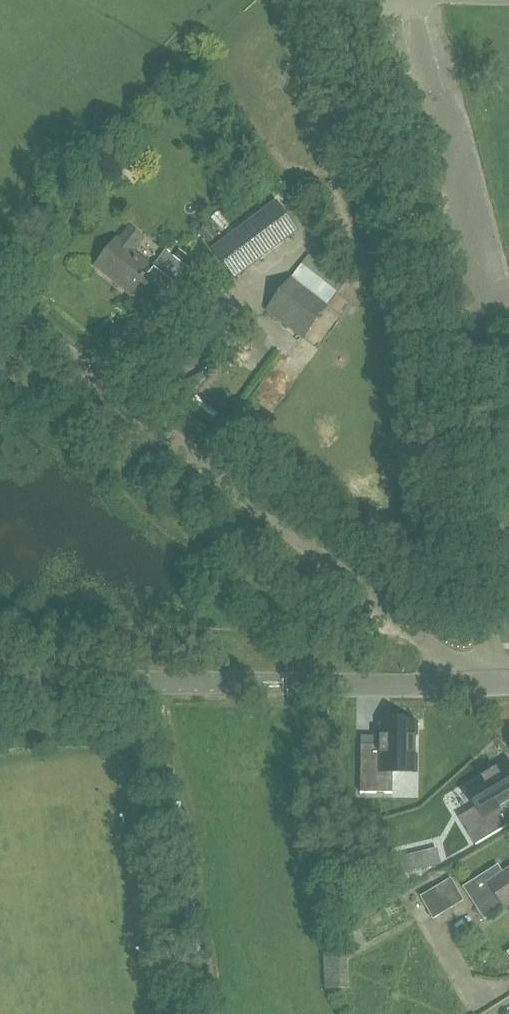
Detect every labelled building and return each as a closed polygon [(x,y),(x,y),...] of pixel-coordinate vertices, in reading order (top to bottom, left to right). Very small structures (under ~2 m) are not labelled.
[(220,212),(212,219),(222,231),(230,224),(220,212)] [(208,223),(198,232),(209,244),(219,234),(208,223)] [(98,267),(111,277),(114,272),(135,289),(132,294),(133,295),(135,291),(158,310),(179,283),(155,265),(153,268),(133,252),(143,239),(129,228),(98,267)] [(216,246),(212,249),(235,280),(264,259),(241,228),(216,246)] [(167,235),(161,244),(172,251),(178,243),(167,235)] [(330,304),(294,276),(268,309),(303,337),(330,304)] [(175,339),(192,352),(212,326),(195,314),(175,339)] [(361,745),(360,793),(393,793),(393,779),(393,772),(403,772),(415,772),(415,723),(381,723),(381,745),(361,745)] [(459,817),(475,845),(508,825),(508,807),(506,803),(508,801),(508,764),(508,762),(467,787),(478,806),(459,817)] [(437,849),(393,859),(397,875),(440,864),(437,849)] [(503,874),(497,864),(463,887),(485,919),(508,903),(508,870),(503,874)] [(433,919),(462,900),(448,878),(419,896),(433,919)] [(347,951),(324,952),(326,989),(349,988),(347,951)]
